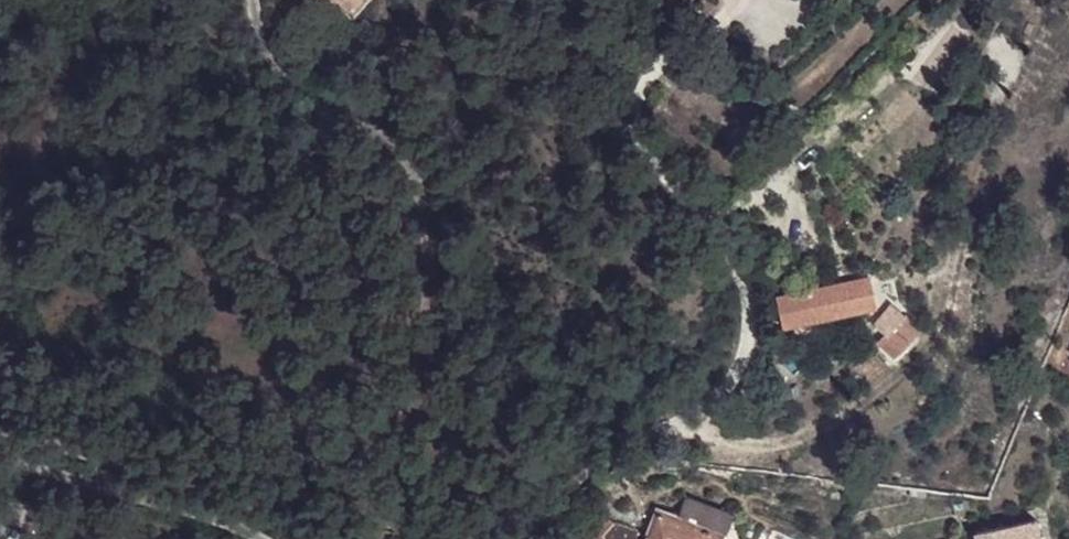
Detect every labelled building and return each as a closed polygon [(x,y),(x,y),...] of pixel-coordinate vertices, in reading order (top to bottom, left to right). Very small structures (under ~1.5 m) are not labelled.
[(347,0),(313,0),(331,17),(347,0)] [(840,284),(826,287),(795,294),(796,307),(797,320),(846,312),(840,284)] [(777,294),(782,316),(784,325),(797,320),(796,307),(795,294),(793,294),(793,291),(777,294)] [(917,319),(905,311),(880,337),(896,354),(918,330),(917,319)] [(926,486),(909,485),(908,492),(925,494),(926,486)] [(732,520),(687,502),(679,522),(659,514),(649,536),(600,517),(592,538),(725,538),(732,520)] [(1037,515),(975,528),(977,538),(1042,538),(1037,515)]
